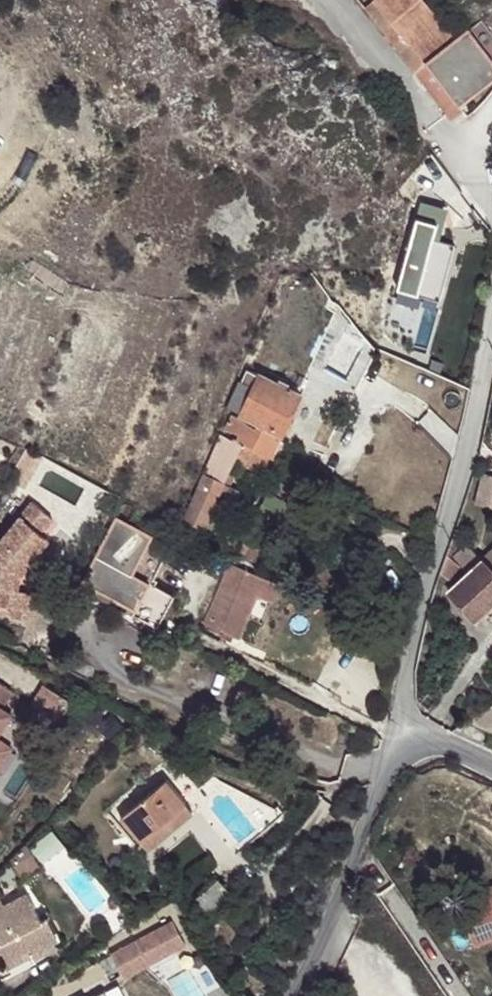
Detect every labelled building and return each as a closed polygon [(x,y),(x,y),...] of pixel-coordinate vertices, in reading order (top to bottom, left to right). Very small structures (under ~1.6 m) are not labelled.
[(489,30),(472,43),(456,24),(452,27),(430,0),(391,0),(374,14),(430,77),(441,69),(474,110),(479,106),(491,96),(491,34),(489,30)] [(474,110),(441,69),(430,77),(471,121),(483,110),(479,106),(474,110)] [(418,213),(399,284),(419,289),(438,218),(418,213)] [(152,254),(157,241),(145,237),(139,242),(141,249),(152,254)] [(268,363),(247,353),(242,365),(259,375),(264,374),(268,363)] [(264,374),(259,375),(252,389),(239,384),(228,406),(241,414),(240,415),(246,418),(244,423),(229,416),(222,428),(237,435),(235,439),(268,456),(299,395),(293,391),(264,374)] [(293,391),(299,395),(311,401),(318,388),(300,379),(293,391)] [(232,461),(265,475),(272,461),(221,434),(182,521),(202,530),(227,472),(232,461)] [(227,472),(202,530),(222,537),(242,492),(228,486),(232,474),(227,472)] [(491,508),(491,479),(483,476),(477,503),(491,508)] [(269,487),(275,489),(278,482),(273,479),(269,487)] [(21,608),(28,556),(46,535),(57,521),(38,504),(0,549),(0,606),(21,608)] [(132,618),(156,630),(175,595),(152,583),(166,557),(149,547),(154,535),(147,532),(116,515),(82,581),(136,609),(132,618)] [(229,534),(240,540),(245,530),(233,524),(229,534)] [(0,606),(0,615),(39,620),(46,570),(36,563),(54,541),(46,535),(28,556),(21,608),(0,606)] [(482,561),(470,546),(459,556),(474,572),(446,595),(473,624),(486,613),(491,620),(491,553),(482,561)] [(444,556),(437,575),(447,580),(457,563),(444,556)] [(230,564),(204,624),(239,639),(257,597),(272,603),(279,584),(230,564)] [(12,690),(0,682),(0,711),(12,690)] [(70,701),(43,684),(33,701),(60,719),(70,701)] [(466,725),(491,736),(491,707),(466,725)] [(11,747),(0,740),(0,765),(11,747)] [(141,842),(186,802),(166,779),(120,819),(141,842)] [(193,810),(186,802),(141,842),(147,850),(193,810)] [(24,846),(8,863),(16,875),(34,864),(24,846)] [(219,880),(196,899),(208,913),(230,894),(219,880)] [(9,970),(36,956),(34,953),(61,941),(48,919),(42,922),(27,892),(5,904),(0,895),(0,955),(9,970)] [(491,946),(491,894),(486,896),(458,908),(476,953),(491,946)] [(220,946),(237,933),(220,914),(208,921),(217,933),(212,938),(220,946)] [(164,926),(114,954),(126,976),(177,949),(164,926)]
